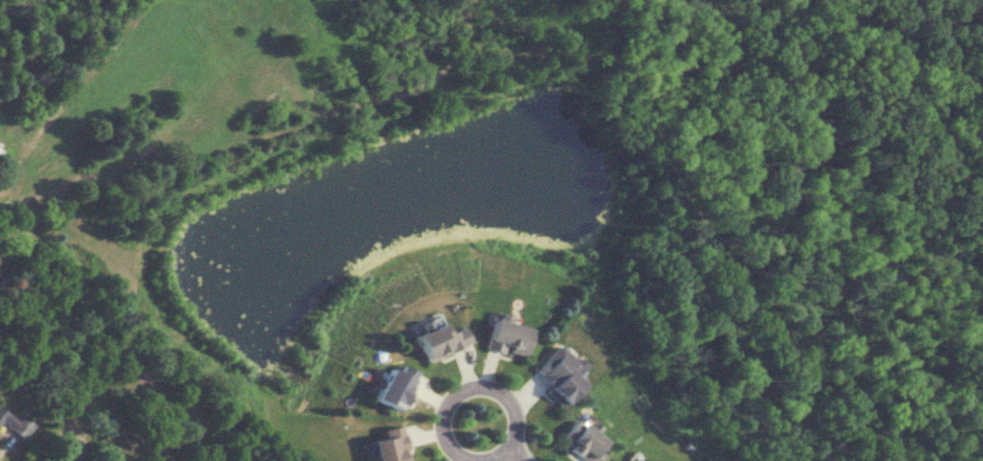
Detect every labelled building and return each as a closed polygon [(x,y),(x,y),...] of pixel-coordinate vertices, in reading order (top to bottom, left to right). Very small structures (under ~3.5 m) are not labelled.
[(479,345),(517,357),(526,328),(487,317),(479,345)] [(421,359),(465,342),(458,326),(442,332),(438,321),(410,332),(421,359)] [(568,374),(575,366),(555,347),(531,372),(545,384),(539,390),(556,406),(577,383),(568,374)] [(384,366),(369,397),(394,409),(411,371),(396,364),(394,370),(384,366)] [(16,418),(0,406),(0,424),(2,421),(25,438),(34,425),(19,414),(16,418)] [(603,444),(572,417),(554,438),(581,460),(588,460),(603,444)] [(397,425),(380,428),(381,437),(367,440),(372,460),(404,460),(397,425)]
